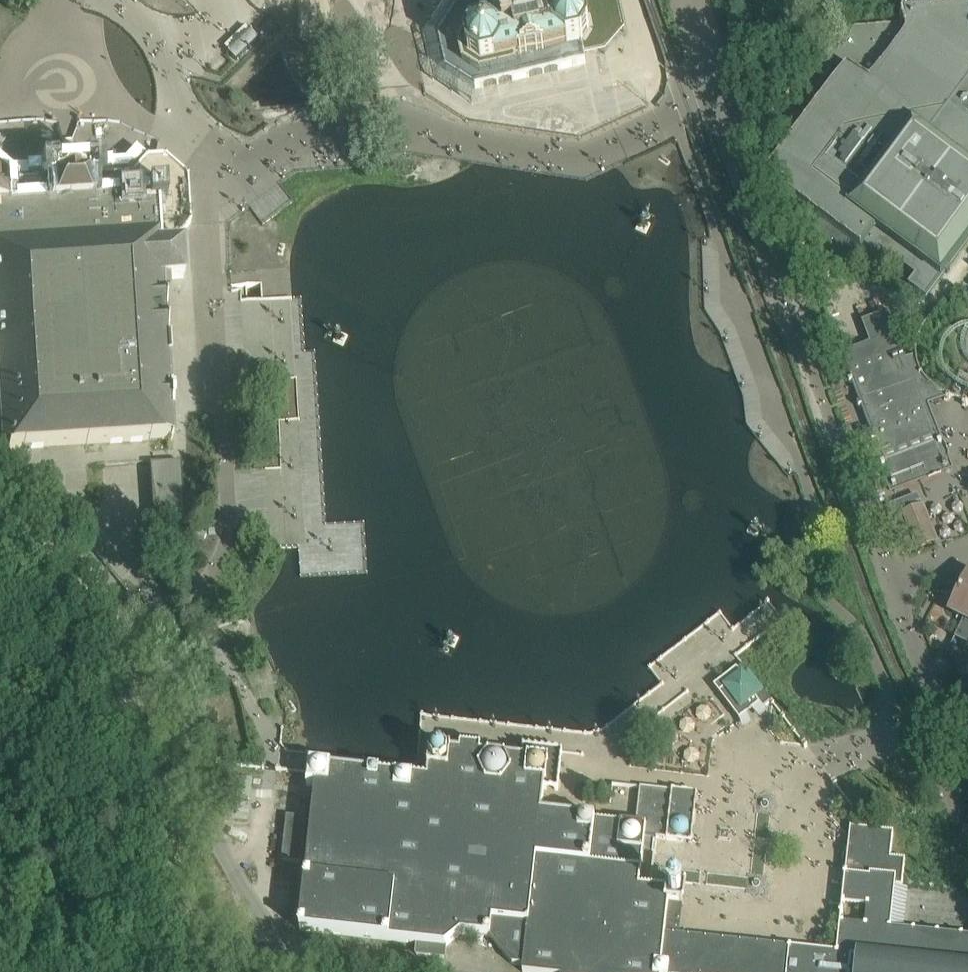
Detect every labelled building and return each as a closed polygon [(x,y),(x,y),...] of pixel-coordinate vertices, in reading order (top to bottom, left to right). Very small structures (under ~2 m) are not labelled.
[(482,4),(473,6),(457,10),(441,39),(446,71),(475,89),(482,87),(482,88),(484,88),(484,87),(497,84),(497,85),(499,84),(499,83),(512,80),(512,81),(514,81),(514,80),(527,77),(528,78),(530,77),(543,74),(545,74),(545,73),(549,73),(550,72),(556,71),(558,71),(560,71),(560,70),(573,67),(573,68),(575,67),(584,65),(586,64),(585,60),(585,59),(582,49),(590,36),(587,22),(574,15),(571,0),(481,0),(482,4)] [(765,178),(853,244),(860,249),(886,269),(893,260),(906,269),(915,276),(908,285),(926,298),(938,282),(967,241),(967,2),(963,2),(960,4),(958,6),(960,12),(945,13),(930,15),(930,8),(925,4),(905,6),(902,6),(900,9),(901,25),(842,29),(824,53),(846,69),(765,178)] [(1,443),(8,449),(172,440),(171,415),(162,280),(183,279),(181,245),(171,246),(190,224),(187,178),(164,157),(144,159),(139,154),(140,153),(138,152),(127,165),(90,169),(77,157),(60,158),(49,170),(11,172),(0,162),(0,430),(1,443)] [(813,230),(806,239),(818,248),(809,260),(827,274),(843,253),(813,230)] [(905,359),(896,334),(842,354),(839,355),(840,358),(843,358),(850,378),(847,379),(849,384),(852,382),(856,392),(860,402),(857,403),(859,409),(862,408),(871,432),(867,434),(871,443),(862,447),(871,468),(880,465),(882,469),(885,467),(893,490),(948,469),(927,414),(923,403),(942,396),(926,382),(915,356),(905,359)] [(918,497),(890,507),(910,556),(938,545),(924,511),(918,497)] [(956,610),(966,615),(967,616),(967,585),(956,610)] [(768,697),(744,665),(713,687),(738,720),(768,697)] [(300,931),(418,944),(416,955),(444,958),(446,947),(462,934),(491,937),(513,965),(524,966),(523,971),(967,971),(967,938),(890,929),(894,885),(902,886),(905,860),(890,858),(893,832),(851,827),(842,903),(867,906),(865,926),(839,923),(836,954),(816,952),(789,949),(789,946),(679,935),(684,899),(685,889),(651,886),(657,838),(692,843),(696,806),(697,792),(640,787),(636,824),(542,814),(544,789),(558,790),(563,751),(524,747),(522,760),(431,749),(428,780),(332,769),(332,766),(309,763),(308,775),(307,786),(316,787),(300,931)] [(307,863),(313,819),(285,816),(280,860),(307,863)]
